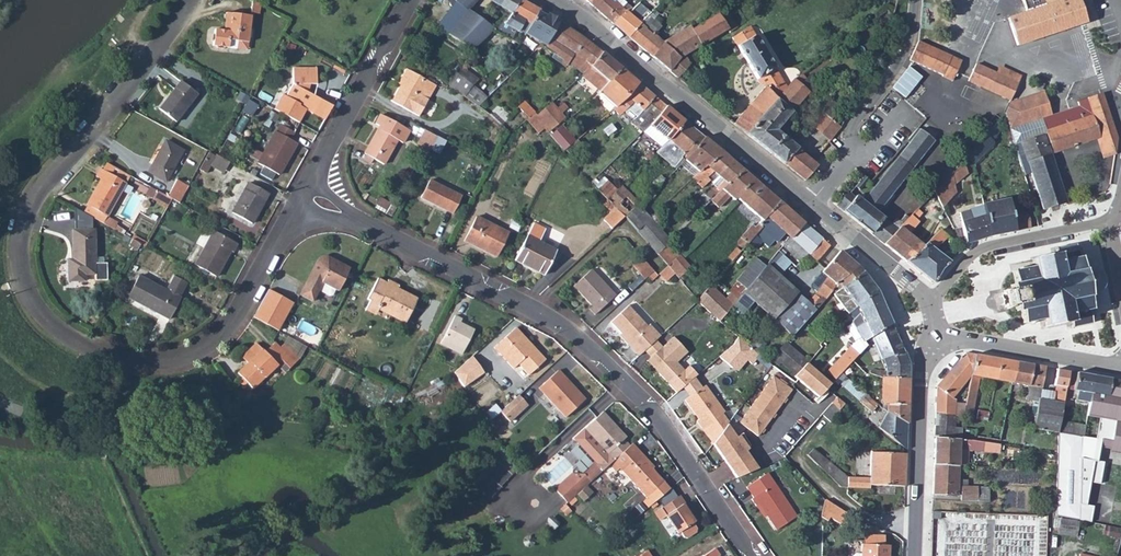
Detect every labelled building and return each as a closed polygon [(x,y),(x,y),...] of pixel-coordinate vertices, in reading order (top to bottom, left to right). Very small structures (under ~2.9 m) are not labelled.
[(260,4),(252,0),(251,13),(259,14),(260,4)] [(452,0),(448,0),(452,8),(436,27),(448,35),(466,12),(452,0)] [(466,12),(467,12),(477,0),(452,0),(466,12)] [(504,24),(505,25),(499,34),(519,45),(526,34),(538,13),(540,10),(522,0),(492,0),(490,5),(497,9),(499,6),(509,12),(505,16),(508,19),(504,24)] [(591,5),(614,24),(626,11),(629,13),(633,9),(623,0),(594,0),(591,5)] [(1027,12),(1008,19),(1017,46),(1081,25),(1086,23),(1079,0),(1023,0),(1027,12)] [(614,24),(629,37),(650,13),(639,3),(633,9),(629,13),(626,11),(614,24)] [(719,3),(713,9),(717,14),(724,10),(719,3)] [(653,9),(650,13),(629,37),(669,71),(680,58),(685,55),(701,45),(692,29),(691,27),(666,41),(664,43),(654,35),(661,27),(653,19),(658,14),(653,9)] [(701,45),(728,30),(730,33),(737,28),(729,15),(724,10),(717,14),(692,29),(701,45)] [(473,50),(494,29),(467,12),(466,12),(448,35),(473,50)] [(251,16),(226,13),(226,14),(225,15),(224,19),(225,20),(225,22),(229,27),(224,31),(214,30),(214,34),(212,35),(211,41),(213,42),(213,46),(216,46),(217,48),(223,49),(225,47),(238,49),(239,41),(248,42),(248,39),(251,38),(252,31),(250,29),(251,16)] [(546,45),(559,21),(551,17),(550,19),(538,13),(526,34),(546,45)] [(581,36),(559,21),(546,45),(544,48),(562,59),(559,62),(566,67),(571,59),(580,66),(578,70),(584,75),(591,67),(603,52),(581,36)] [(765,87),(734,124),(747,134),(787,88),(750,27),(732,38),(760,85),(763,83),(765,87)] [(962,61),(918,41),(910,60),(944,76),(945,75),(954,79),(962,61)] [(584,75),(583,76),(600,91),(609,82),(609,83),(622,69),(603,52),(591,67),(584,75)] [(689,62),(685,55),(680,58),(669,71),(678,78),(691,64),(689,62)] [(1010,100),(1018,84),(996,73),(976,64),(968,81),(1010,100)] [(922,77),(909,67),(892,88),(905,98),(922,77)] [(317,68),(293,68),(293,84),(286,97),(300,104),(299,106),(313,113),(321,99),(308,92),(310,84),(317,84),(317,68)] [(402,77),(404,79),(400,85),(392,101),(419,116),(427,102),(425,100),(429,92),(432,94),(436,86),(406,69),(402,77)] [(616,107),(619,105),(627,97),(639,83),(622,69),(609,83),(609,82),(600,91),(599,93),(616,107)] [(1021,79),(1005,72),(998,69),(996,73),(1018,84),(1021,79)] [(451,70),(449,85),(464,97),(473,85),(451,70)] [(805,181),(818,166),(776,131),(810,95),(813,97),(824,84),(812,74),(807,80),(801,74),(794,79),(787,88),(747,134),(805,181)] [(176,122),(198,94),(181,81),(159,109),(176,122)] [(629,110),(637,116),(644,110),(655,97),(639,83),(627,97),(619,105),(626,113),(629,110)] [(482,92),(473,85),(464,97),(478,106),(487,98),(482,92)] [(1080,107),(1042,120),(1053,153),(1100,137),(1102,144),(1118,138),(1102,93),(1088,98),(1078,102),(1080,107)] [(655,97),(644,110),(637,116),(630,122),(642,132),(646,129),(649,125),(653,121),(667,106),(655,97)] [(842,109),(829,98),(819,110),(824,114),(824,113),(831,119),(842,109)] [(252,117),(258,107),(248,100),(243,111),(252,117)] [(524,101),(518,107),(529,118),(535,113),(535,112),(524,101)] [(564,102),(557,108),(552,103),(537,115),(547,127),(551,131),(565,118),(562,114),(568,108),(564,102)] [(512,115),(499,104),(489,114),(502,126),(512,115)] [(669,141),(685,121),(667,106),(653,121),(649,125),(669,141)] [(527,120),(538,134),(545,128),(547,127),(537,115),(535,113),(529,118),(527,120)] [(403,143),(410,131),(381,115),(376,124),(380,126),(364,154),(384,165),(397,140),(403,143)] [(820,115),(812,129),(831,140),(839,126),(820,115)] [(994,127),(980,116),(973,124),(987,135),(991,130),(994,127)] [(665,144),(656,153),(674,167),(682,158),(686,161),(705,137),(685,121),(669,141),(666,145),(665,144)] [(280,125),(258,164),(264,167),(276,173),(279,175),(297,143),(290,140),(295,133),(280,125)] [(649,125),(646,129),(665,144),(666,145),(669,141),(649,125)] [(561,126),(550,136),(563,151),(566,149),(575,142),(561,126)] [(884,244),(909,218),(905,215),(900,222),(896,219),(891,225),(877,213),(934,141),(920,129),(919,130),(917,129),(907,141),(909,143),(863,202),(856,196),(855,197),(850,193),(845,195),(836,206),(884,244)] [(437,137),(424,130),(418,142),(430,149),(437,137)] [(987,135),(986,136),(991,140),(996,134),(991,130),(987,135)] [(1051,155),(1044,135),(1015,145),(1024,175),(1031,173),(1043,210),(1066,202),(1051,155)] [(430,149),(440,154),(446,141),(437,137),(430,149)] [(686,161),(699,172),(706,165),(709,168),(724,152),(705,137),(686,161)] [(575,142),(566,149),(573,158),(579,153),(577,151),(582,147),(577,140),(575,142)] [(166,182),(183,150),(166,141),(149,172),(166,182)] [(227,142),(224,148),(228,151),(232,144),(227,142)] [(249,146),(245,156),(256,161),(260,152),(249,146)] [(199,170),(206,174),(211,166),(216,157),(215,156),(209,152),(199,170)] [(707,177),(714,172),(719,177),(734,162),(724,152),(709,168),(706,165),(699,172),(693,178),(702,188),(710,181),(707,177)] [(224,173),(230,162),(216,155),(215,156),(216,157),(211,166),(224,173)] [(239,162),(237,166),(251,173),(253,169),(239,162)] [(719,177),(724,181),(716,189),(720,192),(729,183),(730,185),(744,170),(734,162),(719,177)] [(929,187),(935,193),(942,207),(956,192),(955,185),(968,174),(964,162),(953,172),(947,167),(929,187)] [(107,217),(130,176),(107,163),(103,170),(101,169),(96,177),(101,180),(87,205),(107,217)] [(276,173),(264,167),(260,174),(272,181),(276,173)] [(734,201),(737,198),(753,179),(744,170),(730,185),(729,183),(720,192),(711,200),(719,208),(731,197),(734,201)] [(661,175),(655,181),(659,186),(665,180),(661,175)] [(869,180),(864,176),(855,186),(860,190),(869,180)] [(176,179),(167,196),(172,199),(179,203),(188,186),(176,179)] [(753,179),(737,198),(762,221),(779,201),(753,179)] [(453,214),(462,196),(430,180),(421,198),(453,214)] [(617,190),(607,181),(598,190),(607,200),(617,190)] [(269,194),(249,183),(232,213),(252,224),(269,194)] [(607,200),(616,208),(625,217),(638,205),(640,204),(621,186),(617,190),(607,200)] [(149,197),(153,199),(158,191),(153,189),(149,197)] [(153,199),(168,207),(172,199),(167,196),(158,191),(153,199)] [(381,198),(377,205),(386,210),(389,203),(381,198)] [(983,204),(983,206),(990,237),(1031,228),(1027,212),(1012,215),(1009,199),(983,204)] [(759,225),(762,228),(747,244),(754,250),(769,235),(777,243),(786,234),(791,238),(804,223),(779,201),(762,221),(759,225)] [(107,217),(87,205),(83,213),(92,218),(122,234),(124,229),(117,225),(118,223),(107,217)] [(636,231),(650,219),(638,205),(625,217),(636,231)] [(990,237),(983,206),(960,212),(967,244),(990,237)] [(616,208),(604,220),(612,229),(625,217),(616,208)] [(78,281),(77,275),(85,275),(96,274),(96,280),(106,280),(106,263),(95,264),(95,230),(92,230),(92,218),(83,213),(76,210),(75,230),(73,230),(73,264),(68,264),(68,281),(78,281)] [(884,244),(906,262),(924,245),(917,240),(909,234),(919,223),(916,221),(922,213),(918,210),(912,216),(911,215),(909,218),(884,244)] [(477,217),(464,241),(496,257),(509,233),(477,217)] [(648,244),(661,231),(650,219),(636,231),(648,244)] [(791,238),(783,246),(800,262),(808,254),(816,261),(829,245),(804,223),(791,238)] [(556,251),(539,242),(545,230),(533,224),(515,260),(544,275),(556,251)] [(759,225),(758,224),(755,228),(752,224),(740,237),(742,239),(741,239),(739,240),(738,241),(738,242),(738,244),(738,245),(739,246),(740,247),(742,247),(743,247),(744,246),(745,245),(746,244),(746,243),(747,244),(762,228),(759,225)] [(213,231),(195,265),(217,277),(231,251),(233,253),(237,245),(213,231)] [(661,231),(648,244),(657,254),(668,244),(670,241),(661,231)] [(137,250),(141,244),(132,240),(129,246),(137,250)] [(926,243),(924,245),(906,262),(934,284),(942,269),(950,262),(926,243)] [(668,266),(678,256),(668,244),(657,254),(668,266)] [(1092,308),(1094,307),(1095,306),(1096,304),(1097,303),(1097,301),(1096,300),(1096,298),(1095,297),(1093,296),(1091,296),(1089,295),(1093,294),(1095,294),(1096,293),(1098,292),(1099,291),(1100,290),(1101,288),(1102,286),(1102,284),(1102,282),(1102,280),(1101,278),(1101,277),(1100,276),(1099,275),(1098,273),(1096,272),(1094,271),(1092,271),(1089,271),(1087,271),(1085,271),(1086,270),(1087,269),(1088,268),(1089,266),(1089,264),(1089,263),(1088,261),(1087,260),(1085,259),(1082,259),(1082,258),(1083,258),(1081,248),(1078,249),(1076,244),(1056,248),(1056,253),(1032,258),(1034,267),(1024,269),(1023,267),(1021,268),(1021,270),(1013,271),(1015,284),(1011,285),(1012,291),(1007,292),(1007,290),(1004,291),(1004,293),(1002,293),(1002,296),(1000,296),(1000,298),(1007,296),(1008,303),(1002,304),(1002,306),(1004,305),(1005,308),(1007,308),(1008,309),(1011,309),(1010,307),(1015,306),(1016,312),(1021,311),(1023,324),(1032,322),(1032,324),(1035,323),(1034,321),(1045,319),(1046,328),(1071,322),(1072,327),(1093,323),(1092,318),(1096,317),(1093,308),(1092,308)] [(837,284),(837,283),(858,267),(840,251),(822,273),(827,277),(816,292),(826,299),(833,289),(837,284)] [(688,276),(685,273),(691,268),(679,255),(678,256),(668,266),(674,273),(678,279),(680,277),(682,280),(688,276)] [(654,271),(641,257),(635,263),(640,269),(638,271),(642,275),(646,279),(648,277),(654,271)] [(317,262),(300,295),(313,302),(322,283),(338,291),(349,268),(329,258),(317,262)] [(737,281),(738,282),(746,289),(747,290),(766,266),(756,258),(737,281)] [(659,274),(666,281),(674,273),(668,266),(659,274)] [(837,283),(837,284),(833,289),(836,293),(833,294),(848,314),(849,314),(856,307),(877,291),(863,272),(858,267),(837,283)] [(591,270),(574,286),(593,306),(589,309),(595,315),(615,296),(591,270)] [(648,277),(652,281),(658,276),(654,271),(648,277)] [(646,279),(642,275),(628,287),(632,292),(646,279)] [(180,298),(188,283),(174,276),(166,290),(139,276),(127,298),(169,320),(181,298),(180,298)] [(385,286),(387,284),(377,279),(367,299),(370,301),(366,309),(374,313),(377,307),(379,308),(380,306),(398,315),(397,318),(406,322),(417,300),(394,288),(393,290),(385,286)] [(706,309),(720,321),(733,306),(711,285),(697,300),(706,309)] [(272,287),(257,314),(281,328),(297,301),(272,287)] [(864,342),(871,337),(892,324),(877,291),(856,307),(849,314),(854,319),(852,320),(851,323),(846,327),(855,342),(827,372),(835,380),(841,373),(852,361),(867,346),(864,342)] [(744,293),(733,305),(743,314),(754,302),(744,293)] [(798,293),(774,319),(792,336),(824,301),(814,295),(808,302),(798,293)] [(629,306),(611,322),(621,334),(630,343),(628,345),(639,356),(644,351),(656,340),(661,336),(650,325),(648,327),(629,306)] [(455,316),(443,340),(464,350),(474,330),(460,323),(462,319),(455,316)] [(881,360),(904,352),(892,324),(871,337),(881,360)] [(513,369),(518,364),(529,375),(545,360),(532,345),(530,347),(520,337),(522,335),(516,328),(494,348),(513,369)] [(278,341),(269,349),(282,363),(288,370),(298,359),(308,345),(289,334),(283,346),(278,341)] [(630,343),(621,334),(619,335),(628,345),(630,343)] [(520,337),(530,347),(532,345),(522,335),(520,337)] [(758,353),(766,345),(756,336),(748,345),(758,353)] [(676,362),(687,352),(673,337),(662,348),(662,347),(650,358),(661,369),(661,372),(659,374),(676,391),(681,387),(694,377),(696,375),(689,366),(684,371),(676,362)] [(760,355),(758,353),(748,345),(739,337),(733,345),(719,357),(732,368),(737,372),(742,367),(747,360),(752,364),(760,355)] [(650,358),(662,347),(656,340),(644,351),(650,358)] [(247,355),(253,361),(243,371),(246,375),(245,376),(244,377),(244,379),(244,380),(244,381),(245,382),(246,383),(247,383),(248,383),(249,383),(251,382),(252,381),(257,386),(282,363),(269,349),(261,341),(247,355)] [(796,376),(807,364),(809,362),(785,342),(771,359),(778,366),(781,363),(796,376)] [(910,364),(904,352),(881,360),(878,362),(879,365),(883,364),(884,367),(884,371),(877,371),(876,376),(882,378),(909,378),(910,364)] [(971,376),(975,355),(966,353),(959,361),(971,376)] [(975,355),(971,376),(965,405),(965,406),(974,407),(980,377),(996,380),(1000,359),(975,355)] [(473,357),(455,374),(464,387),(484,373),(473,357)] [(661,372),(661,369),(650,358),(647,361),(659,374),(661,372)] [(1017,362),(1000,359),(996,380),(1012,383),(1017,362)] [(845,377),(847,378),(858,366),(852,361),(841,373),(845,377)] [(959,361),(937,387),(936,413),(955,416),(963,417),(965,406),(965,405),(955,404),(956,399),(952,398),(971,376),(959,361)] [(1012,383),(1029,386),(1026,400),(1038,402),(1039,399),(1045,367),(1017,362),(1012,383)] [(821,376),(807,364),(796,376),(795,377),(819,398),(815,401),(818,404),(828,394),(825,391),(827,389),(820,377),(821,376)] [(1069,372),(1057,369),(1054,386),(1066,388),(1069,372)] [(558,371),(539,388),(566,417),(585,400),(558,371)] [(838,385),(840,383),(845,377),(841,373),(835,380),(834,381),(838,385)] [(1077,400),(1089,402),(1091,393),(1094,376),(1077,373),(1074,390),(1078,391),(1077,400)] [(792,390),(773,376),(739,423),(758,437),(792,390)] [(831,385),(821,376),(820,377),(827,389),(831,385)] [(1094,376),(1091,393),(1089,402),(1087,416),(1099,418),(1114,421),(1108,451),(1120,454),(1120,380),(1094,376)] [(689,397),(685,400),(699,420),(697,422),(702,428),(704,427),(715,442),(728,424),(729,423),(722,414),(724,412),(705,386),(702,388),(694,377),(681,387),(689,397)] [(840,383),(860,401),(866,395),(847,378),(845,377),(840,383)] [(907,424),(909,378),(882,378),(881,402),(883,405),(888,405),(887,413),(907,424)] [(501,411),(501,412),(510,422),(524,409),(524,405),(526,403),(519,395),(501,411)] [(878,406),(866,395),(860,401),(860,402),(872,412),(878,406)] [(839,411),(845,404),(837,397),(831,404),(832,405),(839,411)] [(1060,421),(1063,403),(1039,399),(1038,402),(1033,429),(1058,433),(1060,421)] [(495,405),(485,413),(492,420),(501,412),(501,411),(495,405)] [(831,423),(840,412),(839,411),(832,405),(823,415),(831,423)] [(988,422),(990,412),(978,410),(976,420),(988,422)] [(609,465),(630,446),(624,440),(615,430),(618,428),(603,412),(573,439),(595,462),(596,464),(561,496),(567,503),(577,494),(585,487),(609,465)] [(887,413),(879,428),(906,450),(907,450),(907,424),(887,413)] [(935,426),(954,428),(955,416),(936,413),(935,426)] [(1081,436),(1058,433),(1056,515),(1090,523),(1093,506),(1084,504),(1091,482),(1100,485),(1104,463),(1095,462),(1098,449),(1108,451),(1114,421),(1099,418),(1094,439),(1081,436)] [(1060,421),(1058,433),(1081,436),(1083,425),(1060,421)] [(715,442),(713,444),(736,478),(758,469),(746,452),(749,449),(748,448),(751,446),(742,433),(736,437),(728,424),(715,442)] [(935,437),(961,440),(961,428),(954,428),(935,426),(935,437)] [(624,440),(627,437),(618,428),(615,430),(624,440)] [(961,440),(935,437),(934,465),(958,466),(967,466),(967,450),(1000,453),(1000,449),(1004,449),(1004,446),(971,441),(961,440)] [(630,446),(609,465),(616,472),(620,469),(647,498),(664,483),(649,466),(651,464),(632,443),(630,446)] [(840,487),(848,488),(848,478),(816,446),(807,455),(840,487)] [(870,488),(870,485),(905,487),(906,454),(871,452),(870,479),(848,478),(848,488),(870,488)] [(473,483),(491,498),(513,470),(496,456),(473,483)] [(555,490),(561,496),(596,464),(595,462),(581,475),(572,474),(555,490)] [(957,489),(958,466),(934,465),(933,494),(957,495),(958,489),(957,489)] [(767,473),(765,475),(772,485),(775,484),(767,473)] [(797,517),(775,484),(772,485),(765,475),(746,487),(754,498),(752,499),(756,506),(759,504),(777,530),(797,517)] [(590,494),(585,487),(577,494),(583,500),(590,494)] [(989,502),(990,488),(961,487),(961,502),(989,502)] [(685,504),(679,496),(654,513),(660,521),(666,517),(678,534),(680,532),(684,538),(687,538),(697,532),(697,529),(693,523),(696,521),(690,511),(688,512),(683,505),(685,504)] [(821,517),(827,521),(829,518),(844,527),(851,517),(825,500),(821,517)] [(1077,535),(1079,521),(1055,518),(1054,528),(1059,528),(1059,533),(1077,535)] [(864,545),(884,545),(884,536),(865,536),(864,545)] [(860,554),(860,555),(889,555),(889,546),(884,545),(864,545),(861,544),(860,554)]
